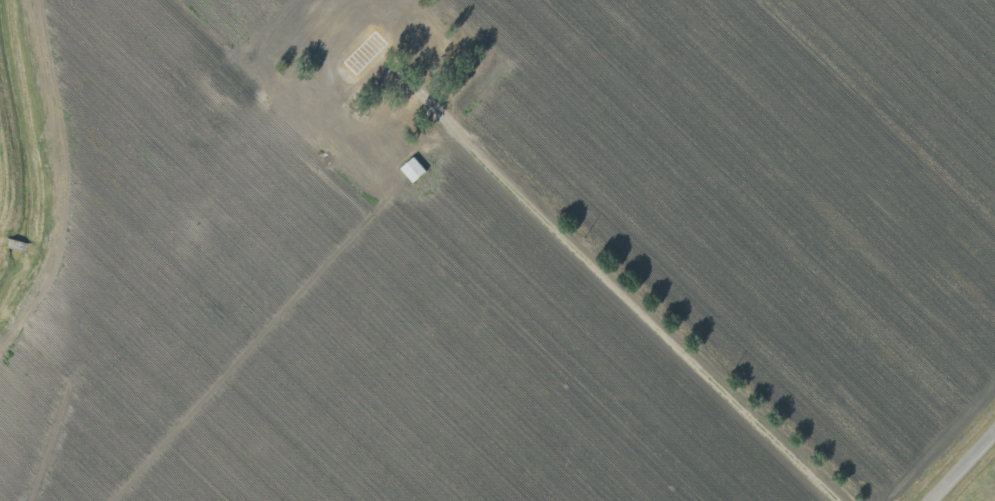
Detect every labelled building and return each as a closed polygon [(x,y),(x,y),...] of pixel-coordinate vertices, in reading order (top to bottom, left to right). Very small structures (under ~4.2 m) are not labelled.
[(428,171),(415,157),(401,169),(414,184),(428,171)]
